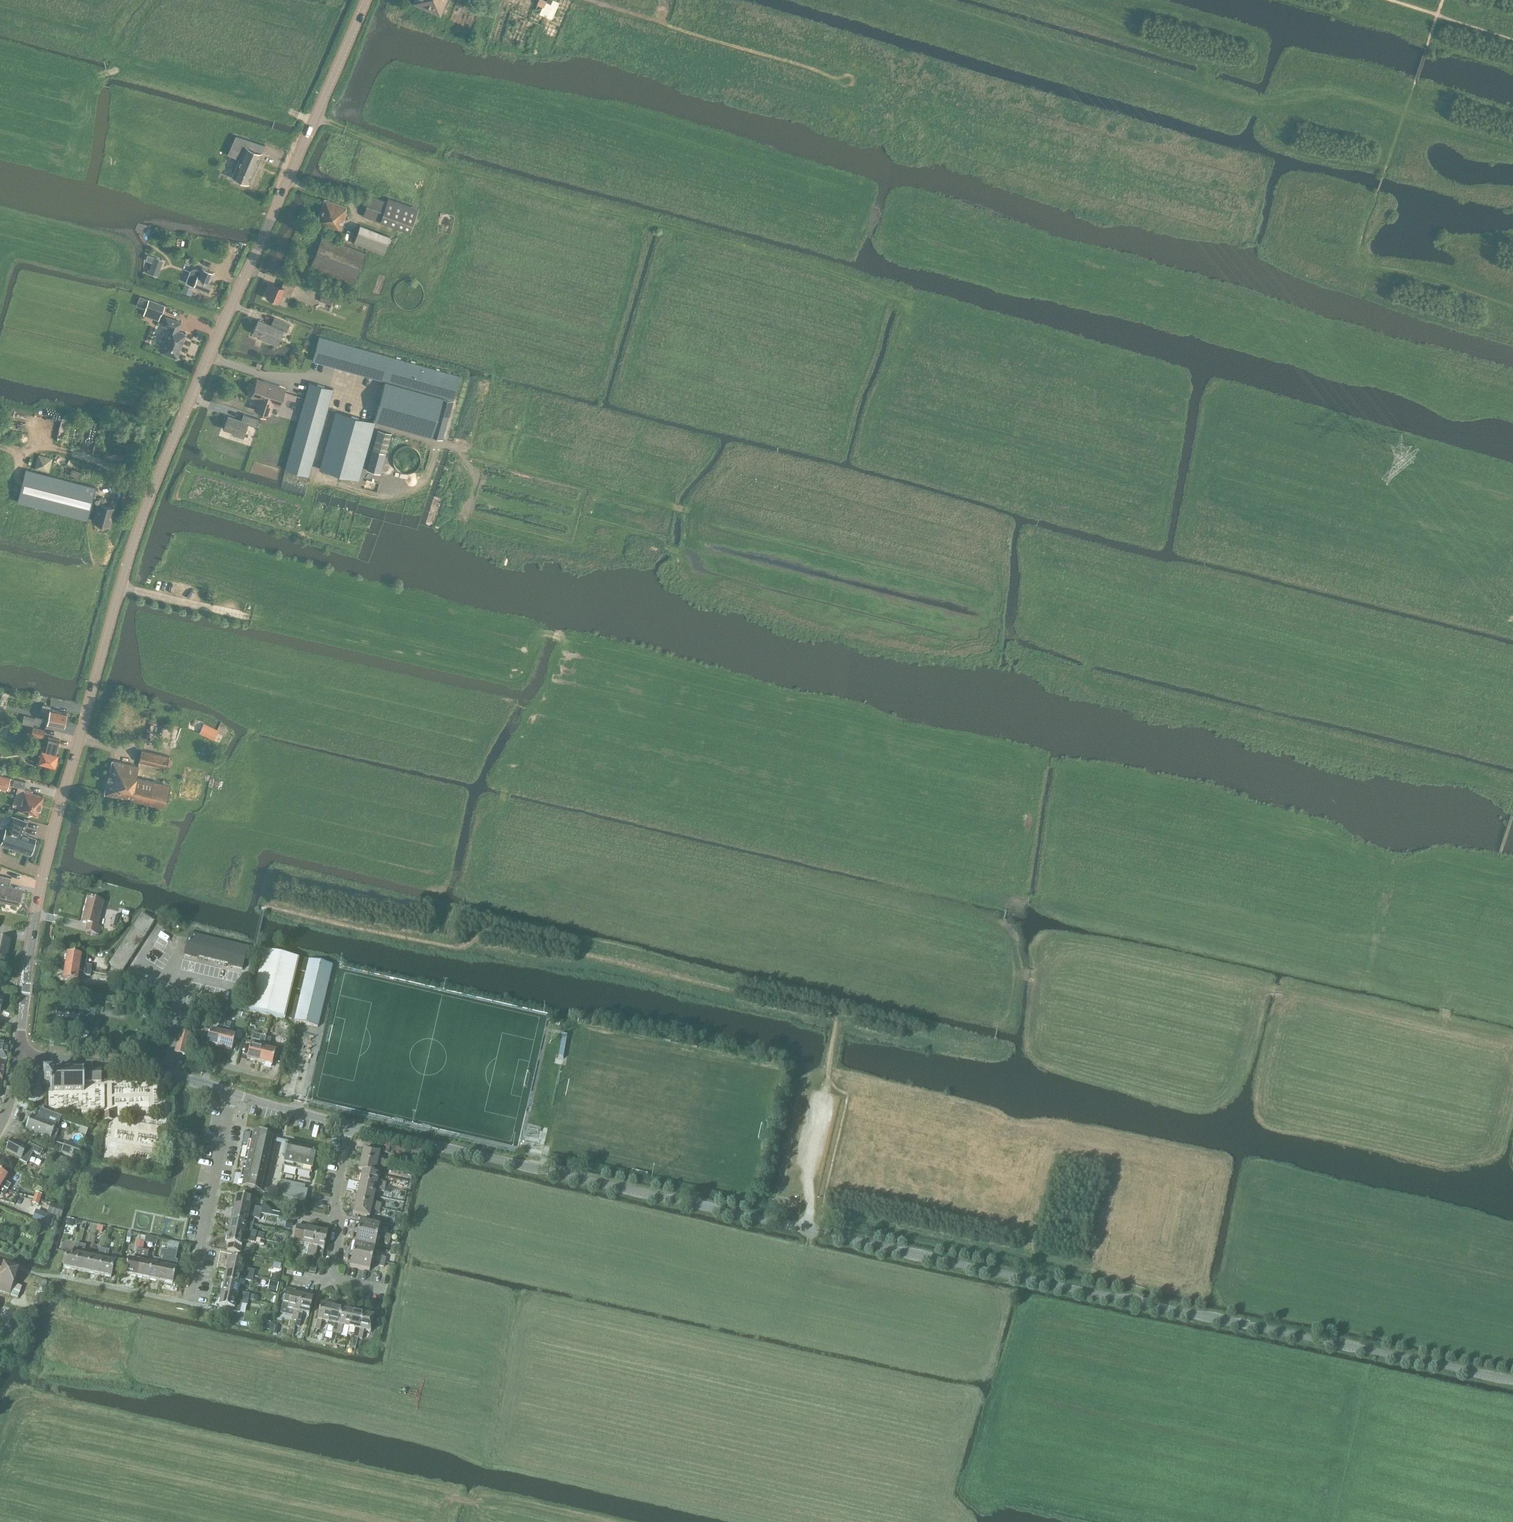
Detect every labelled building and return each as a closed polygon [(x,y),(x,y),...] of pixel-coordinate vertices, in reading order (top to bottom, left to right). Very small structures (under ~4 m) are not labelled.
[(446,0),(415,0),(414,2),(440,14),(446,0)] [(229,154),(240,159),(232,176),(249,183),(265,145),(237,134),(229,154)] [(411,231),(419,209),(388,198),(387,202),(370,196),(363,214),(411,231)] [(345,212),(347,206),(325,199),(317,222),(340,231),(346,213),(345,212)] [(384,253),(391,235),(361,224),(354,241),(384,253)] [(355,283),(367,253),(322,236),(311,266),(355,283)] [(148,254),(146,260),(152,262),(155,257),(148,254)] [(162,258),(156,255),(148,274),(155,277),(162,258)] [(212,279),(210,279),(213,271),(201,266),(200,270),(194,268),(192,269),(191,271),(186,283),(208,291),(212,279)] [(423,289),(423,286),(422,284),(421,282),(419,279),(417,277),(415,276),(412,275),(409,275),(406,275),(403,276),(401,278),(399,279),(398,282),(396,284),(396,287),(396,289),(396,292),(397,295),(398,297),(400,299),(403,301),(405,302),(408,302),(410,302),(412,302),(415,301),(417,300),(419,298),(421,296),(422,293),(423,289)] [(289,296),(294,285),(284,281),(282,286),(272,282),(266,296),(279,302),(282,293),(289,296)] [(332,304),(334,297),(322,293),(320,300),(332,304)] [(136,305),(161,314),(164,305),(140,295),(136,305)] [(160,351),(177,357),(186,332),(178,329),(182,321),(166,315),(162,324),(170,327),(160,351)] [(286,331),(289,323),(274,317),(271,325),(258,319),(253,332),(264,337),(263,339),(277,345),(283,330),(286,331)] [(312,360),(385,380),(375,419),(432,436),(443,397),(453,399),(460,376),(319,336),(312,360)] [(258,379),(252,396),(259,398),(255,409),(270,413),(273,403),(279,405),(285,388),(258,379)] [(308,475),(333,388),(310,381),(285,468),(308,475)] [(432,436),(442,438),(453,399),(443,397),(432,436)] [(359,479),(375,421),(336,411),(320,469),(359,479)] [(256,426),(259,418),(244,413),(241,420),(228,415),(224,428),(237,432),(236,434),(243,436),(247,423),(256,426)] [(79,448),(86,424),(72,420),(65,444),(79,448)] [(379,430),(373,451),(387,454),(392,434),(379,430)] [(425,460),(424,457),(424,454),(422,452),(421,450),(419,448),(416,446),(414,445),(410,445),(408,445),(405,445),(402,447),(399,449),(398,450),(396,453),(395,456),(395,459),(395,462),(395,464),(397,467),(398,470),(401,472),(403,473),(405,474),(409,474),(412,474),(415,474),(418,472),(420,470),(422,469),(423,466),(424,463),(425,460)] [(78,477),(80,472),(84,461),(64,456),(60,472),(78,477)] [(96,487),(26,469),(18,501),(88,519),(96,487)] [(114,506),(99,502),(93,520),(109,525),(114,506)] [(65,723),(67,712),(50,708),(51,705),(43,704),(42,710),(50,711),(47,721),(63,724),(65,723)] [(33,726),(35,717),(24,715),(22,723),(33,726)] [(213,729),(200,724),(197,732),(211,737),(213,729)] [(43,737),(45,729),(33,726),(31,734),(43,737)] [(57,758),(58,752),(57,751),(60,739),(48,736),(46,745),(43,744),(42,748),(41,747),(38,761),(55,765),(55,763),(57,763),(58,759),(57,758)] [(166,767),(169,756),(142,749),(139,761),(166,767)] [(165,807),(171,785),(136,777),(139,765),(112,759),(105,793),(165,807)] [(8,788),(10,777),(0,774),(0,786),(8,788)] [(19,788),(14,805),(19,807),(18,809),(37,815),(43,796),(19,788)] [(0,832),(0,841),(30,853),(31,849),(33,850),(36,842),(34,841),(36,838),(23,833),(27,821),(13,815),(8,827),(3,825),(0,832)] [(22,887),(10,885),(11,877),(0,875),(0,900),(18,904),(22,887)] [(98,935),(101,927),(97,926),(103,902),(88,898),(82,923),(88,924),(86,932),(98,935)] [(138,919),(151,928),(155,922),(141,914),(138,919)] [(116,928),(118,918),(112,917),(110,927),(116,928)] [(134,925),(148,933),(151,928),(138,919),(134,925)] [(131,930),(144,939),(148,933),(134,925),(131,930)] [(127,936),(140,945),(144,939),(131,930),(127,936)] [(242,970),(247,948),(189,934),(184,956),(191,957),(191,955),(233,965),(233,967),(242,970)] [(123,942),(137,950),(140,945),(127,936),(123,942)] [(6,963),(10,941),(0,939),(0,962),(6,963)] [(120,947),(133,956),(137,950),(123,942),(120,947)] [(116,953),(130,961),(133,956),(120,947),(116,953)] [(249,1011),(285,1020),(292,989),(302,992),(300,997),(295,996),(289,1019),(295,1021),(295,1022),(318,1028),(332,966),(309,961),(309,960),(299,958),(299,960),(263,952),(257,978),(251,976),(248,989),(254,990),(249,1011)] [(113,958),(126,967),(130,961),(116,953),(113,958)] [(65,967),(92,971),(100,972),(100,967),(86,965),(87,963),(81,962),(81,957),(67,954),(65,967)] [(126,967),(113,958),(109,964),(122,973),(126,967)] [(77,982),(79,975),(85,976),(91,976),(92,971),(65,967),(63,980),(77,982)] [(126,1006),(99,1001),(98,1007),(104,1008),(104,1006),(119,1009),(119,1012),(125,1013),(126,1006)] [(207,1045),(219,1048),(226,1022),(220,1021),(218,1032),(210,1031),(207,1045)] [(226,1022),(219,1048),(232,1051),(235,1037),(228,1035),(231,1024),(226,1022)] [(267,1038),(266,1037),(260,1063),(272,1066),(276,1052),(268,1050),(271,1039),(272,1039),(273,1031),(268,1030),(267,1038)] [(146,1033),(136,1032),(134,1032),(132,1043),(144,1045),(146,1033)] [(175,1053),(177,1054),(185,1056),(186,1053),(185,1053),(190,1035),(181,1033),(176,1050),(175,1053)] [(566,1044),(566,1043),(567,1035),(554,1033),(553,1042),(566,1044)] [(247,1060),(260,1063),(266,1037),(261,1036),(258,1048),(251,1046),(247,1060)] [(7,1060),(10,1045),(0,1043),(0,1059),(7,1060)] [(158,1064),(160,1057),(151,1055),(150,1062),(158,1064)] [(101,1079),(101,1074),(101,1069),(86,1070),(82,1070),(52,1070),(51,1070),(50,1070),(50,1071),(50,1073),(51,1077),(44,1077),(44,1085),(51,1084),(51,1089),(51,1091),(82,1090),(84,1090),(84,1079),(86,1079),(86,1080),(101,1079)] [(26,1130),(27,1130),(51,1140),(51,1139),(55,1141),(60,1128),(58,1127),(61,1117),(42,1110),(40,1114),(39,1114),(37,1119),(32,1117),(31,1116),(25,1130),(26,1130)] [(238,1188),(263,1194),(276,1138),(251,1132),(238,1188)] [(26,1149),(12,1141),(6,1152),(21,1160),(20,1161),(27,1165),(33,1153),(40,1156),(43,1151),(29,1144),(26,1149)] [(83,1148),(82,1148),(66,1142),(61,1153),(78,1160),(83,1148)] [(283,1167),(311,1174),(317,1148),(289,1142),(283,1167)] [(391,1146),(382,1144),(380,1153),(388,1155),(391,1146)] [(364,1149),(361,1160),(386,1166),(387,1161),(378,1159),(380,1153),(364,1149)] [(359,1171),(363,1172),(363,1171),(375,1174),(376,1168),(385,1170),(386,1166),(361,1160),(359,1171)] [(363,1171),(363,1172),(361,1182),(385,1187),(386,1183),(378,1181),(379,1175),(375,1174),(363,1171)] [(6,1190),(7,1191),(10,1186),(4,1182),(8,1176),(0,1172),(0,1187),(6,1190)] [(361,1182),(358,1192),(374,1196),(376,1190),(384,1192),(385,1187),(361,1182)] [(356,1203),(380,1208),(381,1204),(373,1202),(374,1196),(358,1192),(356,1203)] [(237,1196),(234,1209),(261,1214),(271,1216),(272,1211),(265,1204),(260,1208),(250,1206),(252,1200),(237,1196)] [(379,1213),(380,1208),(356,1203),(353,1214),(370,1217),(371,1211),(379,1213)] [(65,1208),(64,1208),(51,1204),(47,1214),(62,1218),(65,1208)] [(231,1220),(247,1223),(253,1225),(255,1219),(259,1220),(261,1214),(234,1209),(231,1220)] [(66,1225),(72,1227),(74,1219),(67,1218),(66,1225)] [(229,1232),(256,1238),(257,1232),(252,1231),(253,1225),(247,1223),(231,1220),(229,1232)] [(293,1222),(285,1220),(283,1229),(291,1231),(293,1222)] [(355,1244),(375,1249),(380,1226),(360,1222),(355,1244)] [(311,1255),(317,1231),(306,1228),(306,1229),(296,1227),(293,1242),(302,1244),(309,1246),(307,1254),(311,1255)] [(328,1233),(317,1231),(311,1255),(316,1256),(318,1248),(324,1249),(328,1233)] [(256,1238),(229,1232),(226,1244),(241,1247),(243,1241),(254,1243),(256,1238)] [(76,1270),(81,1245),(76,1244),(75,1250),(76,1251),(75,1254),(67,1252),(64,1268),(76,1270)] [(350,1267),(370,1271),(375,1249),(355,1244),(350,1267)] [(86,1246),(81,1245),(76,1270),(87,1273),(91,1257),(83,1256),(83,1252),(84,1252),(86,1246)] [(87,1273),(99,1275),(104,1250),(100,1249),(98,1255),(99,1256),(98,1259),(91,1257),(87,1273)] [(125,1275),(137,1277),(143,1250),(137,1249),(135,1261),(128,1259),(125,1275)] [(168,1249),(166,1255),(161,1282),(173,1285),(176,1269),(170,1268),(171,1263),(175,1264),(177,1251),(168,1249)] [(109,1251),(104,1250),(99,1275),(111,1278),(114,1262),(106,1261),(107,1257),(108,1257),(109,1251)] [(137,1277),(149,1280),(152,1264),(146,1263),(149,1252),(143,1250),(137,1277)] [(149,1280),(161,1282),(166,1255),(161,1254),(158,1266),(152,1264),(149,1280)] [(229,1259),(227,1271),(253,1277),(255,1271),(243,1269),(244,1262),(229,1259)] [(19,1271),(0,1264),(0,1292),(10,1296),(19,1271)] [(252,1282),(257,1283),(258,1278),(253,1277),(227,1271),(224,1283),(239,1286),(241,1280),(252,1282)] [(278,1284),(269,1282),(267,1291),(276,1293),(278,1284)] [(222,1295),(248,1300),(253,1301),(254,1295),(238,1292),(239,1286),(224,1283),(222,1295)] [(286,1289),(283,1305),(281,1314),(293,1317),(292,1320),(297,1321),(302,1296),(296,1295),(296,1291),(286,1289)] [(44,1295),(37,1293),(34,1302),(42,1304),(44,1295)] [(248,1300),(222,1295),(219,1307),(222,1307),(221,1315),(232,1318),(233,1313),(240,1314),(242,1305),(247,1306),(248,1300)] [(302,1296),(297,1321),(301,1322),(303,1313),(309,1315),(313,1299),(302,1296)] [(322,1322),(328,1323),(332,1307),(321,1304),(315,1329),(320,1330),(322,1322)] [(337,1334),(342,1309),(332,1307),(328,1323),(334,1324),(332,1333),(337,1334)] [(343,1326),(349,1328),(353,1312),(342,1309),(337,1334),(341,1335),(343,1326)] [(358,1338),(363,1314),(353,1312),(349,1328),(355,1329),(353,1338),(358,1338)] [(374,1316),(363,1314),(358,1338),(362,1339),(364,1331),(371,1332),(374,1316)] [(270,1324),(262,1322),(260,1330),(268,1332),(270,1324)]
